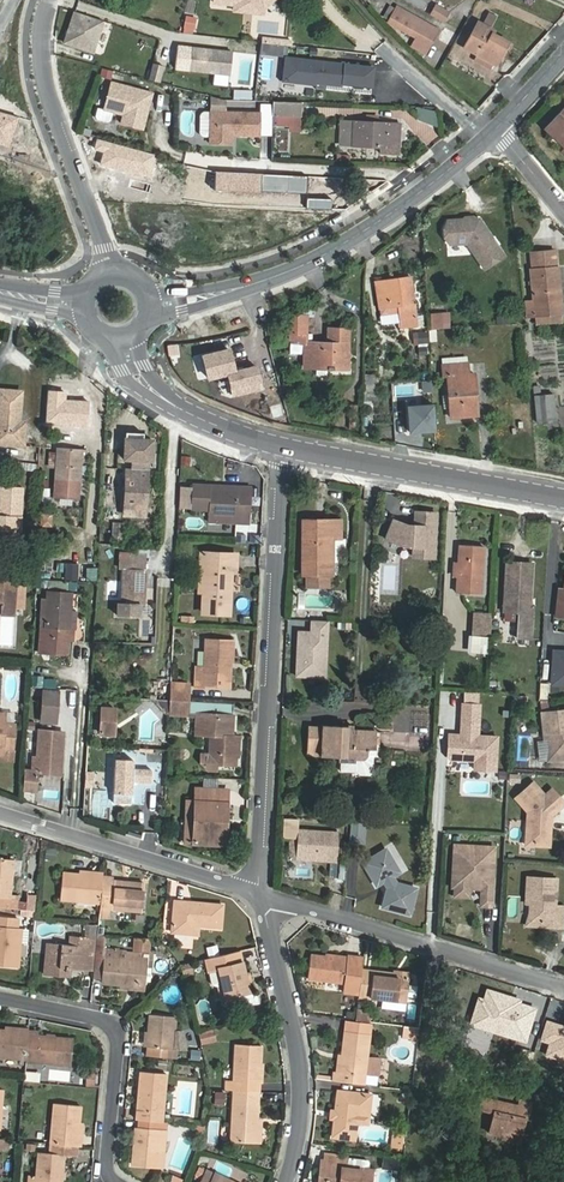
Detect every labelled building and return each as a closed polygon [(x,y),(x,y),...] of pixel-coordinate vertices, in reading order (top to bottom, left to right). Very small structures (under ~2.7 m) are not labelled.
[(436,6),(432,14),(444,20),(449,13),(436,6)] [(427,50),(438,29),(398,7),(389,22),(426,42),(423,48),(427,50)] [(92,52),(102,21),(74,11),(64,43),(92,52)] [(478,22),(465,47),(478,54),(475,60),(491,69),(494,63),(496,64),(508,42),(493,34),(494,31),(478,22)] [(284,45),(262,42),(260,54),(283,57),(284,45)] [(232,75),(235,52),(193,48),(190,70),(232,75)] [(375,68),(286,58),(283,82),(316,85),(317,83),(343,86),(343,84),(373,87),(375,68)] [(138,76),(148,79),(152,63),(142,60),(138,76)] [(163,66),(152,63),(148,79),(158,82),(163,66)] [(109,70),(98,68),(96,76),(106,79),(109,70)] [(144,91),(107,81),(100,109),(112,112),(119,114),(117,122),(139,128),(146,101),(141,99),(144,91)] [(274,102),(273,116),(300,117),(301,103),(274,102)] [(110,121),(112,112),(100,109),(93,107),(91,116),(92,118),(108,122),(110,121)] [(419,107),(416,120),(436,125),(439,112),(419,107)] [(545,129),(563,146),(563,109),(545,129)] [(211,111),(210,143),(232,144),(233,135),(233,132),(240,132),(240,135),(259,135),(260,113),(211,111)] [(353,146),(354,122),(342,122),(341,145),(353,146)] [(400,124),(393,124),(354,122),(353,146),(381,147),(381,153),(399,153),(400,124)] [(469,244),(487,269),(505,255),(498,245),(500,244),(495,238),(494,239),(483,224),(481,225),(478,221),(468,222),(466,220),(449,222),(444,229),(445,238),(451,245),(469,244)] [(556,268),(555,251),(531,253),(533,270),(531,270),(536,324),(563,322),(558,268),(556,268)] [(398,311),(401,327),(418,325),(411,278),(377,282),(380,309),(382,309),(383,313),(398,311)] [(429,312),(429,329),(450,329),(450,312),(429,312)] [(288,316),(287,333),(291,334),(291,343),(305,343),(307,343),(307,316),(288,316)] [(343,369),(343,354),(349,354),(349,330),(329,329),(329,343),(307,343),(305,343),(305,368),(343,369)] [(437,341),(436,330),(429,330),(430,341),(437,341)] [(416,346),(428,345),(427,332),(416,332),(416,346)] [(234,371),(229,349),(203,356),(208,378),(226,374),(233,395),(261,388),(256,366),(234,371)] [(451,417),(475,416),(473,395),(476,395),(474,374),(469,374),(468,364),(443,366),(444,376),(448,376),(451,417)] [(554,374),(554,365),(541,365),(541,374),(554,374)] [(365,391),(363,391),(363,401),(376,401),(376,392),(375,392),(374,375),(365,375),(365,391)] [(423,381),(424,392),(432,391),(431,381),(423,381)] [(535,387),(538,423),(556,421),(553,395),(541,396),(540,386),(535,387)] [(22,392),(0,390),(0,444),(24,445),(25,430),(19,430),(22,392)] [(410,432),(435,430),(433,405),(408,406),(410,432)] [(59,436),(58,453),(57,466),(56,496),(79,497),(82,438),(59,436)] [(127,455),(124,509),(142,510),(143,493),(147,493),(149,456),(127,455)] [(181,456),(181,465),(191,465),(191,457),(181,456)] [(18,462),(17,470),(36,472),(37,464),(18,462)] [(235,523),(250,524),(252,487),(192,484),(191,509),(236,511),(235,523)] [(20,532),(23,487),(0,486),(0,531),(20,532)] [(124,509),(124,515),(146,516),(147,493),(143,493),(142,510),(124,509)] [(408,526),(393,520),(386,539),(404,546),(415,547),(414,557),(434,558),(437,513),(416,512),(416,526),(415,531),(408,531),(408,526)] [(303,520),(303,575),(307,575),(333,575),(333,548),(325,548),(325,539),(341,539),(341,520),(303,520)] [(112,541),(113,525),(112,525),(102,524),(102,541),(112,541)] [(124,524),(114,524),(113,542),(123,543),(124,524)] [(461,545),(460,562),(459,577),(457,593),(481,594),(484,546),(461,545)] [(134,554),(121,553),(120,568),(124,568),(133,569),(134,554)] [(236,568),(237,554),(202,553),(200,592),(204,592),(203,613),(230,614),(232,568),(236,568)] [(133,569),(146,569),(147,554),(134,554),(133,569)] [(532,613),(530,613),(533,564),(507,562),(504,612),(519,612),(517,638),(531,639),(532,613)] [(91,567),(78,566),(77,581),(90,582),(91,567)] [(133,569),(124,568),(122,603),(144,604),(146,569),(133,569)] [(2,604),(2,609),(16,610),(17,581),(0,580),(0,604),(2,604)] [(48,592),(47,607),(42,607),(39,652),(68,654),(69,639),(70,621),(72,593),(48,592)] [(492,612),(474,612),(473,636),(489,637),(491,637),(492,612)] [(142,639),(150,639),(150,620),(142,620),(142,639)] [(419,628),(404,627),(404,636),(419,637),(419,628)] [(489,637),(473,636),(472,652),(488,653),(489,637)] [(231,661),(232,641),(206,640),(205,667),(196,667),(196,687),(204,687),(204,681),(227,682),(228,661),(231,661)] [(552,685),(563,685),(563,652),(554,651),(552,685)] [(59,693),(44,691),(41,722),(56,723),(59,693)] [(169,714),(188,715),(189,701),(170,700),(169,714)] [(191,702),(191,709),(232,712),(232,705),(191,702)] [(479,705),(462,704),(460,735),(457,735),(457,740),(455,742),(448,742),(448,757),(450,760),(461,760),(464,758),(464,751),(475,752),(474,770),(495,771),(497,737),(477,736),(479,705)] [(429,706),(394,705),(393,732),(428,732),(429,706)] [(116,709),(102,708),(100,734),(115,735),(116,709)] [(544,734),(549,734),(549,739),(550,748),(561,757),(563,756),(563,710),(542,713),(544,734)] [(0,714),(0,755),(3,755),(3,750),(13,751),(15,724),(5,723),(6,714),(0,714)] [(228,727),(233,727),(233,716),(197,715),(196,734),(211,735),(209,764),(236,765),(237,756),(240,756),(241,736),(228,735),(228,727)] [(348,727),(323,725),(323,726),(310,726),(308,755),(322,755),(322,757),(339,758),(339,761),(340,761),(354,762),(354,759),(360,759),(364,758),(365,756),(366,755),(366,753),(366,747),(376,747),(376,732),(348,731),(348,727)] [(61,775),(64,732),(57,731),(40,730),(37,770),(25,769),(24,789),(37,790),(38,773),(61,775)] [(544,734),(545,740),(547,761),(563,759),(563,756),(561,757),(550,748),(549,739),(549,734),(544,734)] [(354,762),(340,761),(340,771),(357,772),(360,775),(369,776),(372,773),(373,758),(375,756),(376,747),(366,747),(366,753),(366,755),(365,756),(364,758),(360,759),(354,759),(354,762)] [(116,759),(115,793),(131,794),(132,782),(147,783),(151,778),(152,770),(132,769),(133,760),(116,759)] [(86,772),(85,786),(93,787),(93,772),(86,772)] [(518,802),(531,816),(530,823),(536,830),(534,845),(537,848),(548,849),(552,846),(555,819),(563,810),(563,802),(555,792),(547,799),(535,786),(518,802)] [(186,843),(221,845),(222,815),(226,815),(227,790),(195,788),(195,802),(187,802),(186,843)] [(131,794),(115,793),(114,802),(131,803),(131,794)] [(363,842),(364,823),(351,822),(350,841),(363,842)] [(536,830),(530,823),(528,847),(537,848),(534,845),(536,830)] [(338,833),(300,830),(298,856),(336,859),(338,833)] [(155,848),(157,833),(144,831),(142,846),(155,848)] [(495,849),(455,847),(453,889),(457,889),(459,892),(468,892),(470,889),(483,890),(482,907),(492,908),(495,849)] [(400,873),(387,850),(364,863),(378,886),(385,882),(388,888),(383,907),(410,914),(417,889),(397,883),(393,877),(400,873)] [(17,909),(18,900),(10,899),(14,860),(0,858),(0,907),(17,909)] [(63,873),(61,900),(100,903),(103,880),(103,877),(103,873),(97,873),(97,876),(63,873)] [(528,879),(526,901),(530,901),(529,916),(538,926),(553,928),(553,931),(562,932),(563,913),(563,910),(555,909),(558,882),(528,879)] [(100,903),(99,917),(109,918),(110,909),(142,912),(145,884),(103,880),(100,903)] [(459,892),(457,889),(456,897),(470,898),(470,889),(468,892),(459,892)] [(223,905),(175,901),(173,932),(198,934),(199,925),(221,927),(223,905)] [(529,916),(530,901),(526,901),(523,928),(553,931),(553,928),(538,926),(529,916)] [(19,904),(18,915),(34,916),(35,905),(19,904)] [(18,967),(22,929),(18,928),(19,918),(0,917),(0,966),(18,967)] [(45,975),(58,976),(59,968),(94,971),(96,952),(97,939),(72,936),(71,945),(49,943),(45,975)] [(151,940),(136,938),(135,949),(150,950),(151,940)] [(94,971),(94,979),(102,980),(102,983),(119,985),(119,988),(136,989),(139,957),(139,952),(105,949),(104,953),(96,952),(94,971)] [(250,993),(239,950),(206,958),(209,973),(220,970),(226,999),(241,995),(250,993)] [(311,955),(308,979),(344,983),(343,992),(359,994),(362,970),(364,958),(347,956),(346,959),(311,955)] [(148,957),(139,957),(136,989),(145,990),(148,957)] [(187,963),(181,964),(184,975),(189,973),(187,963)] [(409,978),(393,975),(393,974),(362,970),(359,994),(359,996),(380,998),(379,1006),(405,1009),(409,978)] [(256,992),(250,993),(241,995),(244,1005),(258,1002),(256,992)] [(150,1015),(149,1031),(147,1047),(173,1049),(175,1030),(176,1017),(150,1015)] [(0,1030),(0,1057),(26,1059),(29,1033),(20,1032),(20,1029),(5,1027),(5,1030),(0,1030)] [(213,1029),(199,1032),(202,1044),(216,1041),(213,1029)] [(182,1030),(175,1030),(173,1049),(178,1050),(186,1050),(182,1030)] [(333,1081),(364,1085),(370,1035),(343,1031),(338,1072),(334,1072),(333,1081)] [(26,1059),(26,1061),(71,1065),(73,1039),(38,1036),(39,1033),(29,1032),(29,1033),(26,1059)] [(233,1090),(258,1091),(261,1046),(237,1044),(235,1081),(228,1080),(227,1090),(233,1090)] [(190,1045),(190,1053),(199,1054),(200,1046),(190,1045)] [(178,1058),(178,1050),(173,1049),(147,1047),(146,1055),(178,1058)] [(25,1071),(24,1081),(38,1082),(39,1072),(25,1071)] [(139,1119),(163,1121),(167,1074),(140,1072),(136,1119),(139,1119)] [(233,1090),(230,1142),(256,1143),(258,1091),(233,1090)] [(371,1095),(338,1091),(336,1109),(333,1137),(355,1139),(358,1116),(368,1117),(371,1095)] [(408,1093),(398,1092),(397,1105),(407,1106),(408,1093)] [(480,1109),(494,1112),(497,1101),(483,1097),(480,1109)] [(531,1103),(519,1100),(518,1106),(529,1109),(531,1103)] [(518,1106),(497,1101),(494,1112),(489,1133),(504,1136),(503,1138),(519,1142),(525,1119),(527,1119),(529,1109),(518,1106)] [(81,1106),(55,1103),(51,1144),(77,1146),(80,1146),(81,1137),(78,1137),(81,1106)] [(135,1129),(132,1166),(158,1168),(161,1131),(165,1131),(166,1122),(163,1121),(139,1119),(138,1129),(135,1129)] [(392,1134),(391,1147),(400,1148),(402,1135),(392,1134)] [(7,1150),(8,1140),(0,1139),(0,1149),(7,1150)] [(76,1156),(77,1146),(51,1144),(40,1143),(36,1181),(62,1181),(64,1155),(76,1156)] [(326,1154),(325,1159),(329,1160),(326,1181),(371,1181),(373,1170),(346,1167),(347,1157),(326,1154)] [(395,1158),(383,1157),(383,1168),(395,1169),(395,1158)] [(207,1169),(200,1181),(234,1181),(207,1169)]
